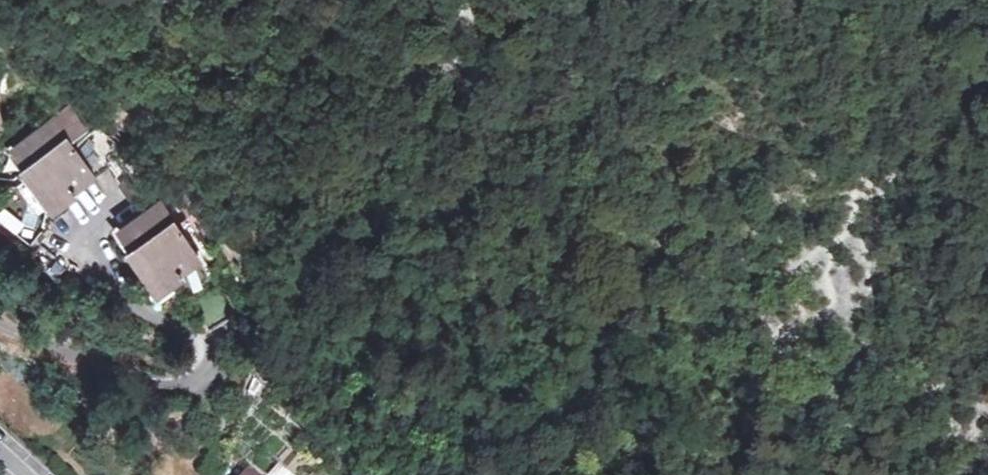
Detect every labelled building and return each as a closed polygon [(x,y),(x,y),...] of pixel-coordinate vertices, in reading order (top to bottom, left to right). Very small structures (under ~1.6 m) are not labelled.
[(55,210),(77,193),(75,190),(108,165),(70,112),(13,153),(55,210)] [(209,336),(236,318),(161,207),(120,235),(159,294),(174,284),(209,336)] [(232,446),(219,474),(274,474),(232,446)]
